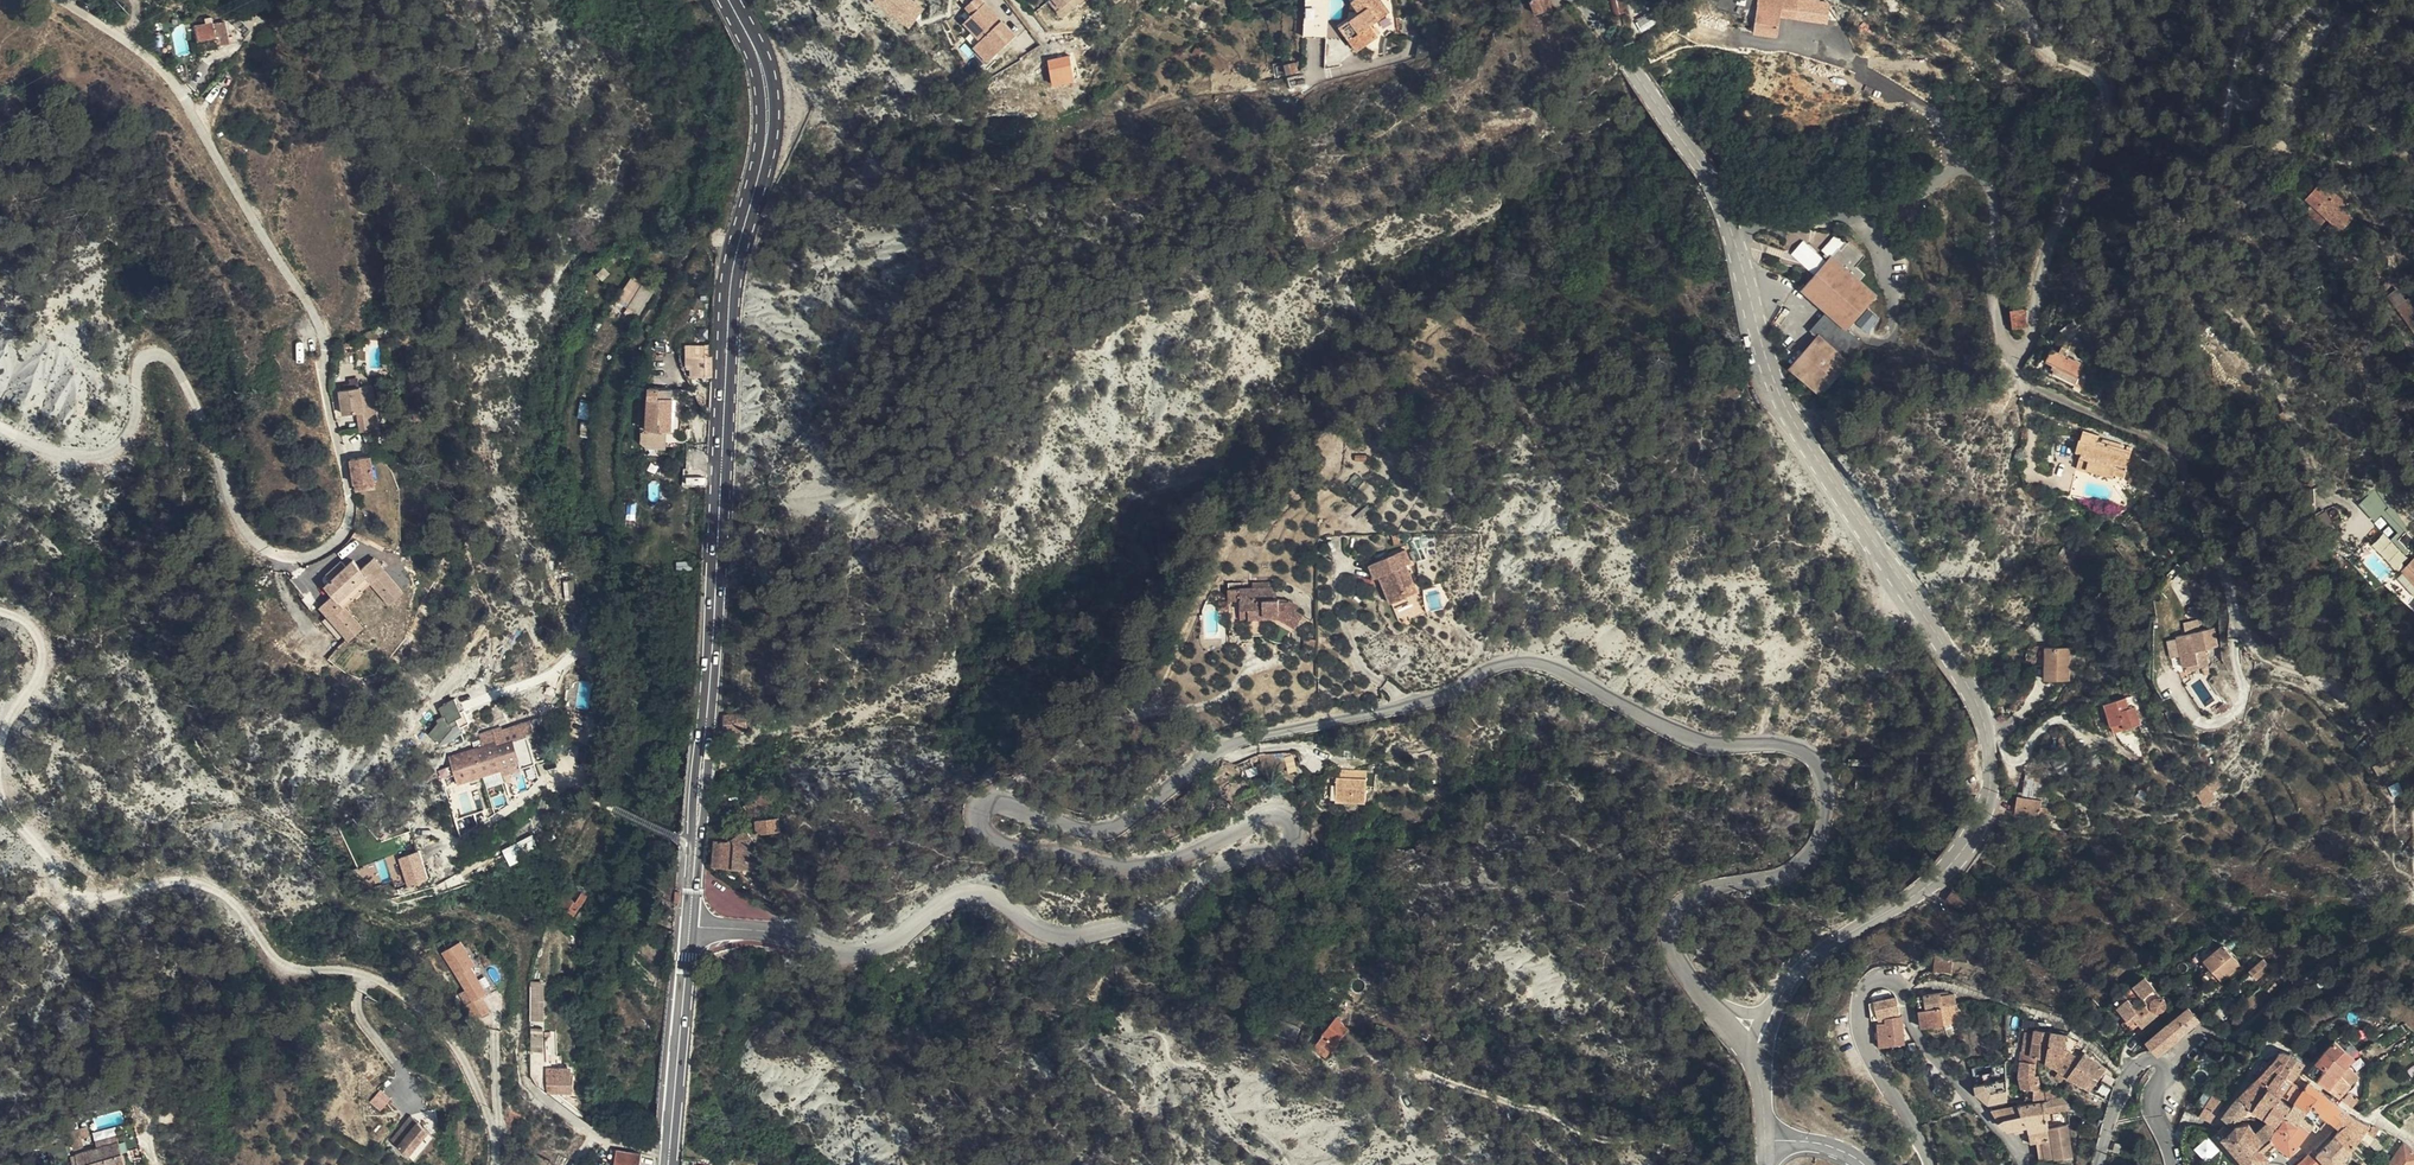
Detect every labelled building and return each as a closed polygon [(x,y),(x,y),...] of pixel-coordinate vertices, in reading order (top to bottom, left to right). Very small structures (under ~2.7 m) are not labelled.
[(908,30),(925,9),(913,0),(873,0),(872,1),(908,30)] [(997,50),(1017,31),(987,0),(971,0),(968,3),(975,11),(967,18),(975,27),(983,35),(997,50)] [(1058,6),(1064,13),(1081,0),(1062,0),(1063,2),(1058,6)] [(1329,0),(1309,0),(1308,29),(1327,30),(1329,0)] [(1388,9),(1388,5),(1384,0),(1355,0),(1359,7),(1341,21),(1359,49),(1379,34),(1371,23),(1388,9)] [(1550,0),(1533,0),(1532,0),(1539,13),(1553,4),(1550,0)] [(1621,0),(1610,0),(1609,0),(1615,16),(1626,11),(1621,0)] [(1793,0),(1761,0),(1754,31),(1786,38),(1787,33),(1781,32),(1785,8),(1792,9),(1793,0)] [(1830,0),(1793,0),(1792,9),(1840,19),(1830,0)] [(1634,22),(1641,33),(1655,23),(1648,12),(1634,22)] [(197,28),(200,46),(220,44),(220,50),(232,48),(228,24),(197,28)] [(969,33),(977,42),(983,35),(975,27),(969,33)] [(1419,34),(1409,58),(1429,53),(1427,34),(1421,34),(1419,34)] [(990,57),(997,50),(983,35),(977,42),(990,57)] [(220,44),(200,46),(201,52),(220,50),(220,44)] [(2323,54),(2316,59),(2323,70),(2331,65),(2323,54)] [(1046,59),(1052,87),(1074,82),(1068,55),(1046,59)] [(1283,69),(1293,69),(1292,57),(1283,56),(1283,69)] [(2332,182),(2329,176),(2321,180),(2329,198),(2337,194),(2332,182)] [(2343,207),(2344,210),(2355,205),(2351,197),(2353,196),(2344,176),(2332,182),(2337,194),(2339,198),(2343,207)] [(2335,211),(2343,207),(2339,198),(2331,202),(2335,211)] [(2355,205),(2344,210),(2348,218),(2358,213),(2355,205)] [(1792,252),(1812,271),(1823,259),(1803,240),(1792,252)] [(1842,245),(1840,242),(1833,250),(1835,253),(1842,245)] [(1833,250),(1824,261),(1829,265),(1838,255),(1840,257),(1847,249),(1842,245),(1835,253),(1833,250)] [(1829,265),(1803,295),(1845,333),(1873,302),(1859,289),(1865,282),(1856,274),(1864,264),(1847,249),(1840,257),(1838,255),(1829,265)] [(1798,291),(1803,295),(1829,265),(1824,261),(1798,291)] [(615,302),(639,316),(653,291),(629,277),(615,302)] [(2388,294),(2411,336),(2413,335),(2413,313),(2400,288),(2388,294)] [(1873,302),(1845,333),(1848,335),(1875,304),(1873,302)] [(2010,322),(2023,317),(2024,310),(2010,308),(2010,322)] [(1810,339),(1825,321),(1821,318),(1807,335),(1810,339)] [(1813,348),(1791,375),(1819,398),(1861,350),(1826,320),(1825,321),(1810,339),(1807,335),(1803,340),(1807,343),(1813,348)] [(2023,323),(2010,322),(2009,333),(2021,334),(2023,323)] [(2070,322),(2062,329),(2069,339),(2077,332),(2070,322)] [(1784,370),(1791,375),(1813,348),(1807,343),(1784,370)] [(2076,382),(2083,386),(2088,376),(2081,372),(2085,364),(2052,346),(2046,358),(2057,365),(2053,373),(2074,385),(2076,382)] [(382,368),(380,355),(372,359),(361,366),(363,372),(382,368)] [(712,376),(713,357),(703,356),(702,376),(712,376)] [(688,391),(697,387),(691,373),(682,378),(688,391)] [(648,426),(672,428),(675,395),(681,395),(681,387),(652,384),(648,426)] [(2000,407),(2006,396),(1996,391),(1990,401),(2000,407)] [(362,396),(362,401),(382,401),(381,392),(372,392),(372,396),(362,396)] [(382,401),(362,401),(363,425),(383,424),(382,401)] [(2097,436),(2080,431),(2077,441),(2075,441),(2072,453),(2076,454),(2073,470),(2085,474),(2086,472),(2110,479),(2111,476),(2121,479),(2130,452),(2096,442),(2097,436)] [(359,483),(379,479),(372,454),(353,459),(359,483)] [(381,486),(379,479),(359,483),(361,491),(381,486)] [(1364,481),(1358,488),(1370,498),(1376,491),(1364,481)] [(2390,527),(2371,544),(2394,569),(2411,554),(2398,539),(2410,528),(2374,489),(2358,504),(2379,528),(2385,522),(2390,527)] [(626,520),(635,521),(636,503),(626,503),(626,520)] [(2332,525),(2323,533),(2336,547),(2344,538),(2332,525)] [(1193,562),(1199,547),(1189,542),(1183,558),(1193,562)] [(1379,603),(1395,597),(1393,590),(1404,586),(1397,566),(1402,563),(1396,549),(1359,564),(1364,578),(1369,576),(1379,603)] [(387,586),(384,591),(393,598),(404,582),(366,557),(356,572),(346,565),(325,595),(334,602),(325,617),(364,643),(373,628),(363,622),(361,626),(338,612),(365,571),(387,586)] [(2402,572),(2412,579),(2413,580),(2413,560),(2402,572)] [(369,580),(384,591),(387,586),(365,571),(338,612),(361,626),(363,622),(348,611),(369,580)] [(2402,572),(2413,584),(2413,580),(2412,579),(2402,572)] [(574,580),(563,581),(564,601),(575,600),(574,580)] [(1272,611),(1272,616),(1280,620),(1283,615),(1292,620),(1298,610),(1290,605),(1292,601),(1283,596),(1268,595),(1268,584),(1233,584),(1234,607),(1240,607),(1240,616),(1257,616),(1257,611),(1272,611)] [(1393,590),(1395,597),(1407,593),(1404,586),(1393,590)] [(1283,615),(1280,620),(1290,625),(1292,620),(1283,615)] [(2223,644),(2219,625),(2181,634),(2189,666),(2198,664),(2199,667),(2207,664),(2214,663),(2211,647),(2223,644)] [(2069,683),(2070,650),(2045,649),(2044,682),(2069,683)] [(2214,663),(2207,664),(2209,673),(2216,672),(2214,663)] [(429,728),(436,744),(468,729),(454,699),(437,707),(444,721),(429,728)] [(2122,729),(2122,734),(2139,732),(2134,702),(2106,706),(2107,716),(2120,714),(2122,729)] [(727,724),(748,723),(747,708),(727,709),(727,724)] [(532,714),(537,721),(547,717),(544,709),(532,714)] [(536,722),(537,721),(532,714),(526,716),(535,729),(538,727),(536,722)] [(2107,716),(2109,731),(2122,729),(2120,714),(2107,716)] [(531,730),(535,729),(526,716),(501,727),(500,724),(478,732),(482,744),(449,757),(459,783),(501,763),(504,772),(540,757),(531,730)] [(1324,760),(1342,762),(1342,754),(1324,752),(1324,760)] [(1256,768),(1259,779),(1287,770),(1282,757),(1255,757),(1256,763),(1264,761),(1265,765),(1256,768)] [(1365,782),(1336,782),(1336,804),(1365,803),(1365,782)] [(2393,797),(2403,793),(2398,782),(2388,786),(2393,797)] [(2040,787),(2023,784),(2020,798),(2037,802),(2040,787)] [(2224,792),(2218,784),(2207,794),(2211,801),(2224,792)] [(762,790),(743,805),(753,819),(771,803),(762,790)] [(2211,801),(2207,794),(2200,798),(2195,801),(2201,810),(2205,811),(2215,805),(2211,801)] [(2038,799),(2037,805),(2036,811),(2049,814),(2052,802),(2038,799)] [(2036,811),(2037,805),(2015,800),(2011,816),(2034,821),(2035,814),(2036,814),(2036,811)] [(773,818),(758,821),(759,832),(775,830),(773,818)] [(743,839),(747,838),(741,827),(727,838),(726,853),(742,854),(743,839)] [(501,851),(509,865),(538,850),(530,835),(501,851)] [(713,837),(712,852),(726,853),(727,838),(713,837)] [(726,853),(712,852),(712,863),(749,867),(750,862),(742,861),(742,854),(726,853)] [(419,853),(398,860),(407,887),(427,881),(419,853)] [(1953,893),(1947,903),(1963,914),(1970,904),(1953,893)] [(567,896),(559,905),(564,911),(573,902),(567,896)] [(468,997),(475,992),(481,988),(463,964),(467,961),(450,937),(434,951),(468,997)] [(2230,951),(2221,958),(2222,959),(2241,975),(2246,971),(2230,951)] [(1949,957),(1933,957),(1933,973),(1948,973),(1949,957)] [(2222,959),(2221,958),(2210,966),(2215,973),(2212,976),(2218,984),(2222,989),(2241,975),(2222,959)] [(2256,978),(2263,987),(2278,975),(2272,966),(2256,978)] [(2210,990),(2218,984),(2212,976),(2204,981),(2210,990)] [(2149,979),(2117,1005),(2131,1023),(2136,1018),(2145,1030),(2161,1016),(2165,1016),(2167,1016),(2170,1014),(2172,1012),(2173,1011),(2173,1009),(2173,1006),(2172,1003),(2170,1001),(2167,999),(2149,979)] [(524,1024),(536,1024),(536,990),(525,991),(524,1024)] [(471,1017),(486,1007),(475,992),(468,997),(461,1002),(471,1017)] [(1919,1011),(1922,1028),(1942,1026),(1940,1008),(1951,1007),(1950,996),(1941,997),(1941,994),(1924,997),(1926,1010),(1919,1011)] [(1917,998),(1919,1011),(1926,1010),(1924,997),(1917,998)] [(1884,1019),(1903,1018),(1900,1006),(1898,999),(1876,1002),(1877,1014),(1884,1014),(1884,1019)] [(1942,1026),(1958,1024),(1958,1022),(1956,1007),(1951,1007),(1940,1008),(1942,1026)] [(2191,1033),(2201,1024),(2192,1013),(2182,1021),(2191,1033)] [(1880,1047),(1906,1044),(1904,1018),(1903,1018),(1884,1019),(1885,1023),(1877,1024),(1880,1047)] [(1323,1035),(1333,1042),(1343,1026),(1332,1019),(1323,1035)] [(2181,1042),(2191,1033),(2182,1021),(2171,1029),(2181,1042)] [(2033,1054),(2036,1055),(2044,1056),(2046,1046),(2049,1032),(2036,1029),(2035,1036),(2033,1054)] [(2162,1058),(2181,1042),(2171,1029),(2150,1046),(2162,1058)] [(2054,1064),(2068,1076),(2080,1059),(2073,1053),(2081,1043),(2073,1037),(2063,1035),(2064,1032),(2061,1031),(2060,1034),(2058,1046),(2066,1050),(2054,1064)] [(2046,1046),(2058,1046),(2060,1034),(2049,1032),(2046,1046)] [(531,1034),(530,1042),(542,1042),(542,1034),(531,1034)] [(2033,1054),(2035,1036),(2027,1036),(2025,1052),(2033,1054)] [(2044,1056),(2054,1064),(2066,1050),(2058,1046),(2046,1046),(2044,1056)] [(2346,1070),(2354,1062),(2336,1046),(2327,1055),(2346,1071),(2346,1070)] [(2033,1078),(2036,1055),(2033,1054),(2025,1052),(2022,1052),(2019,1068),(2020,1074),(2033,1078)] [(2090,1089),(2106,1068),(2086,1053),(2080,1059),(2068,1076),(2090,1089)] [(2327,1055),(2317,1069),(2326,1075),(2330,1071),(2338,1079),(2346,1071),(2327,1055)] [(2252,1089),(2241,1100),(2255,1110),(2270,1095),(2280,1103),(2297,1080),(2282,1070),(2290,1057),(2288,1056),(2282,1057),(2277,1062),(2271,1070),(2265,1065),(2255,1079),(2258,1082),(2252,1089)] [(2282,1070),(2297,1080),(2305,1069),(2290,1057),(2282,1070)] [(2202,1058),(2193,1067),(2202,1074),(2210,1065),(2202,1058)] [(2338,1100),(2343,1105),(2348,1098),(2344,1095),(2349,1089),(2338,1079),(2330,1071),(2326,1075),(2317,1069),(2310,1079),(2338,1100)] [(2349,1089),(2357,1080),(2346,1070),(2346,1071),(2338,1079),(2349,1089)] [(543,1073),(547,1099),(568,1095),(566,1077),(555,1078),(554,1072),(543,1073)] [(1977,1086),(1978,1106),(2007,1104),(2004,1074),(1985,1076),(1985,1085),(1977,1086)] [(2037,1078),(2033,1078),(2020,1074),(2023,1091),(2034,1091),(2035,1100),(2046,1099),(2044,1090),(2042,1090),(2037,1078)] [(2280,1103),(2277,1107),(2288,1116),(2291,1112),(2309,1089),(2311,1090),(2312,1088),(2301,1079),(2299,1082),(2297,1080),(2280,1103)] [(2111,1101),(2115,1088),(2104,1080),(2094,1092),(2111,1101)] [(2174,1089),(2166,1106),(2172,1109),(2183,1114),(2192,1098),(2174,1089)] [(2309,1089),(2291,1112),(2314,1129),(2319,1133),(2325,1124),(2327,1121),(2334,1128),(2336,1129),(2338,1127),(2347,1116),(2311,1090),(2309,1089)] [(391,1099),(380,1090),(370,1103),(381,1111),(391,1099)] [(2062,1107),(2060,1099),(2060,1095),(2056,1093),(2055,1091),(2052,1090),(2049,1090),(2052,1108),(2062,1107)] [(2259,1125),(2261,1129),(2264,1123),(2277,1107),(2280,1103),(2270,1095),(2255,1110),(2259,1113),(2253,1121),(2255,1122),(2256,1123),(2259,1125)] [(2343,1105),(2352,1112),(2358,1107),(2348,1098),(2343,1105)] [(2213,1100),(2201,1119),(2206,1122),(2211,1126),(2224,1109),(2213,1100)] [(2246,1121),(2253,1121),(2259,1113),(2255,1110),(2241,1100),(2225,1121),(2230,1126),(2237,1123),(2246,1121)] [(2025,1118),(2047,1114),(2045,1105),(2026,1108),(2023,1108),(2025,1118)] [(2277,1107),(2264,1123),(2275,1132),(2284,1120),(2288,1116),(2277,1107)] [(1996,1113),(2010,1132),(2028,1128),(2025,1118),(2023,1108),(1996,1113)] [(2288,1116),(2284,1120),(2307,1137),(2309,1134),(2314,1129),(2291,1112),(2288,1116)] [(2048,1123),(2047,1114),(2025,1118),(2028,1128),(2031,1127),(2048,1123)] [(2349,1118),(2347,1116),(2338,1127),(2339,1128),(2340,1129),(2357,1144),(2358,1142),(2369,1129),(2356,1123),(2349,1118)] [(2390,1116),(2385,1120),(2391,1125),(2395,1120),(2390,1116)] [(2272,1159),(2270,1157),(2267,1153),(2269,1151),(2272,1148),(2274,1147),(2291,1159),(2307,1137),(2284,1120),(2275,1132),(2264,1123),(2261,1129),(2259,1132),(2257,1136),(2250,1128),(2242,1130),(2231,1134),(2227,1130),(2223,1134),(2216,1140),(2238,1164),(2265,1164),(2272,1159)] [(408,1156),(426,1134),(412,1121),(393,1143),(408,1156)] [(141,1122),(126,1123),(127,1132),(122,1133),(122,1136),(79,1147),(83,1164),(129,1164),(125,1150),(144,1145),(144,1132),(141,1122)] [(2031,1127),(2032,1133),(2050,1130),(2048,1123),(2031,1127)] [(91,1126),(73,1127),(77,1143),(87,1140),(85,1133),(92,1130),(91,1126)] [(2052,1141),(2041,1143),(2043,1156),(2048,1156),(2049,1160),(2058,1158),(2058,1161),(2074,1158),(2067,1127),(2050,1130),(2052,1141)] [(2314,1129),(2309,1134),(2315,1138),(2319,1133),(2314,1129)] [(2357,1144),(2340,1129),(2332,1137),(2350,1153),(2357,1144)] [(2373,1131),(2369,1129),(2358,1142),(2361,1145),(2368,1138),(2373,1131)] [(2032,1133),(2035,1144),(2041,1143),(2052,1141),(2050,1130),(2032,1133)] [(2378,1134),(2373,1131),(2368,1138),(2372,1141),(2378,1134)] [(2124,1139),(2118,1137),(2115,1147),(2121,1148),(2124,1139)] [(2205,1163),(2219,1150),(2207,1137),(2193,1149),(2205,1163)] [(2332,1137),(2314,1154),(2325,1164),(2340,1164),(2339,1164),(2350,1153),(2332,1137)] [(2267,1153),(2270,1157),(2273,1155),(2277,1152),(2272,1148),(2269,1151),(2267,1153)] [(2405,1149),(2394,1164),(2413,1164),(2413,1156),(2405,1149)] [(640,1156),(610,1154),(610,1164),(640,1164),(640,1156)]
